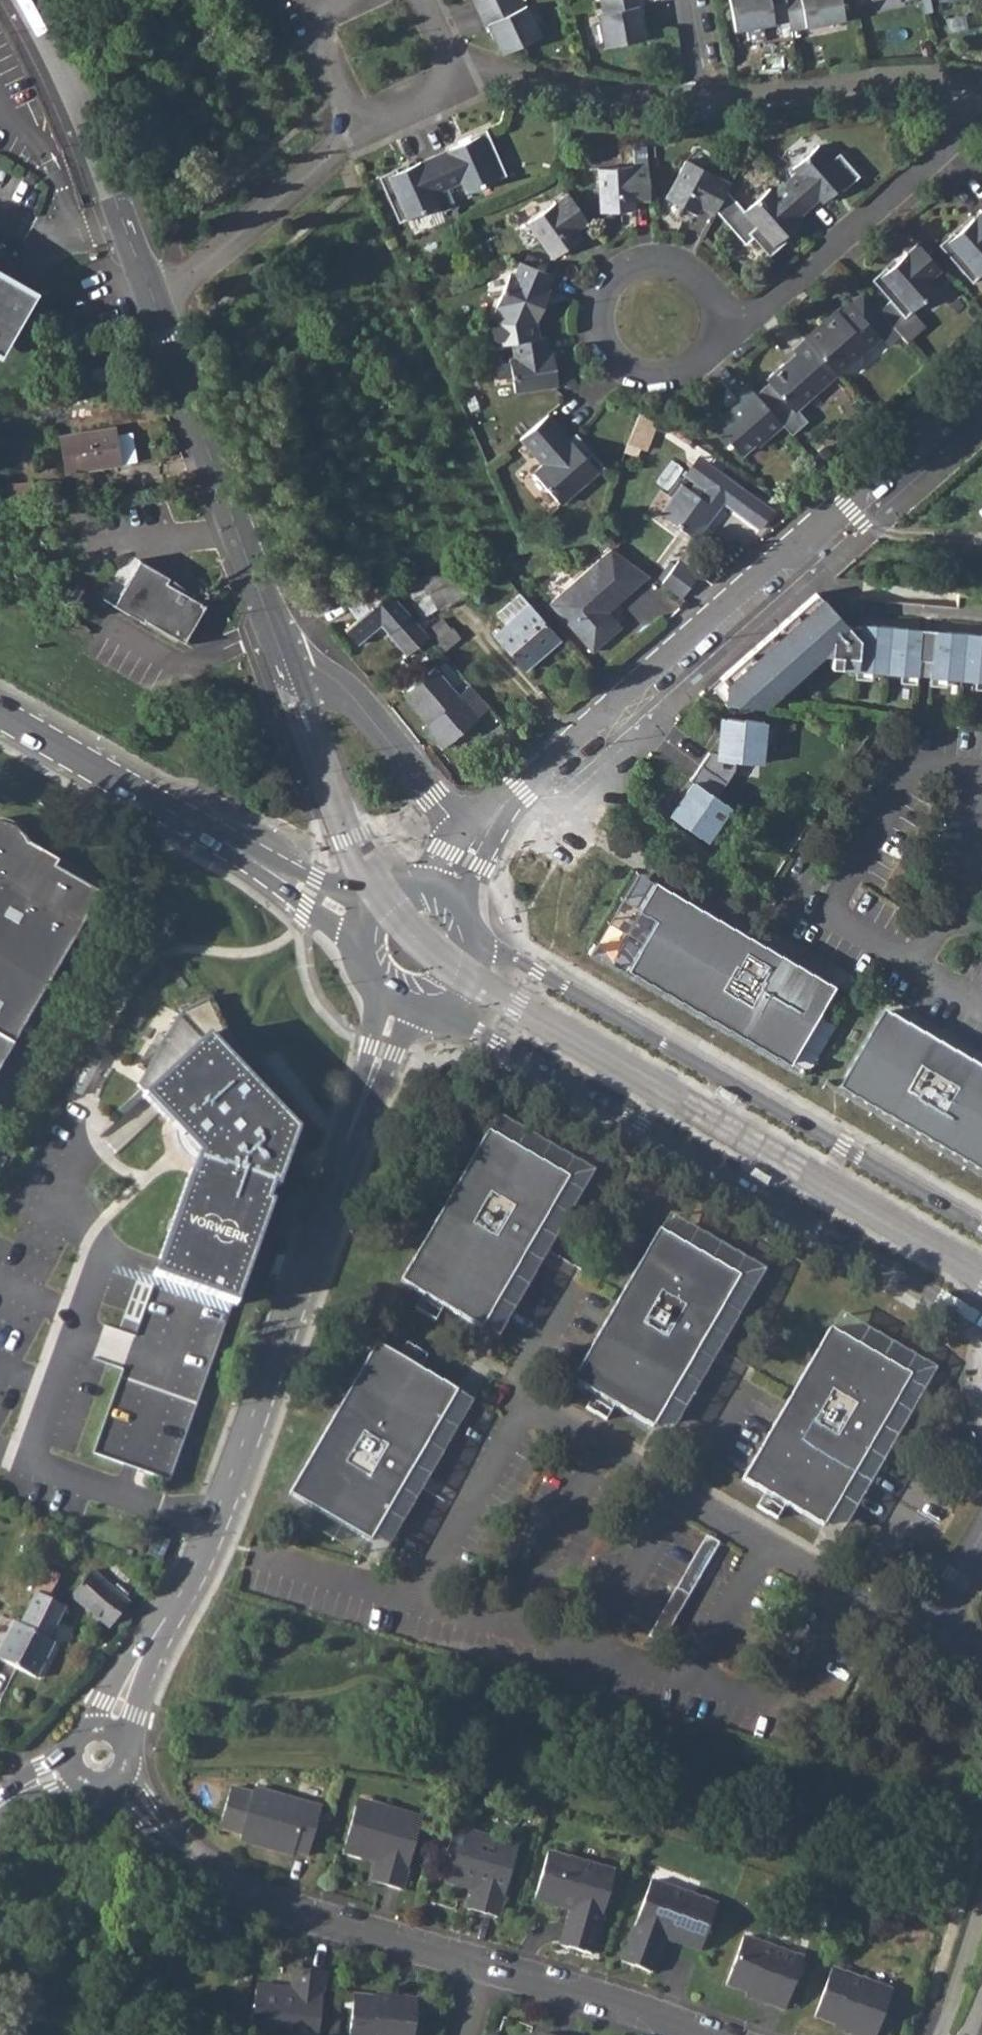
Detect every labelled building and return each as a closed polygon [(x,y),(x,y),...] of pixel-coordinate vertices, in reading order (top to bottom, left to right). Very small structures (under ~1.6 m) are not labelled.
[(477,11),(502,0),(472,0),(477,11)] [(517,0),(502,0),(477,11),(484,26),(488,24),(501,54),(540,36),(526,6),(521,8),(517,0)] [(642,0),(600,0),(603,12),(597,13),(604,46),(646,38),(639,6),(643,5),(642,0)] [(734,30),(788,20),(784,0),(729,0),(734,30)] [(788,20),(790,30),(844,19),(841,0),(784,0),(788,20)] [(470,141),(433,156),(448,188),(461,183),(466,193),(506,176),(486,130),(469,138),(470,141)] [(795,172),(784,182),(807,208),(818,198),(821,202),(839,186),(842,190),(858,176),(838,153),(831,160),(818,145),(791,169),(795,172)] [(448,188),(433,156),(397,172),(396,169),(378,176),(398,223),(438,205),(434,195),(448,188)] [(726,190),(730,182),(687,159),(665,197),(696,214),(700,207),(713,214),(715,210),(726,190)] [(649,200),(647,165),(597,169),(600,212),(635,210),(634,201),(649,200)] [(807,208),(784,182),(773,192),(769,189),(744,211),(726,190),(715,210),(745,245),(753,238),(769,256),(785,241),(782,237),(799,222),(796,218),(807,208)] [(588,222),(568,193),(527,222),(552,258),(580,238),(575,231),(588,222)] [(955,235),(953,232),(939,245),(972,282),(981,274),(981,211),(955,235)] [(941,270),(918,243),(888,269),(886,267),(871,279),(904,317),(937,288),(929,279),(941,270)] [(552,275),(519,261),(514,275),(509,274),(489,322),(493,346),(512,343),(538,338),(536,322),(549,290),(546,289),(552,275)] [(1,353),(35,293),(0,273),(0,352),(1,353)] [(892,326),(862,292),(850,303),(880,337),(892,326)] [(880,337),(850,303),(839,313),(826,325),(820,324),(804,338),(837,375),(840,372),(847,372),(860,361),(860,354),(880,337)] [(837,310),(820,324),(826,325),(839,313),(837,310)] [(538,338),(512,343),(514,357),(509,358),(514,393),(558,386),(552,351),(548,352),(546,337),(538,338)] [(837,375),(804,338),(792,349),(795,353),(798,357),(791,364),(783,364),(769,376),(768,382),(794,412),(837,375)] [(795,353),(783,364),(791,364),(798,357),(795,353)] [(782,424),(747,384),(734,396),(739,403),(710,428),(724,444),(728,440),(740,454),(754,443),(756,446),(782,424)] [(628,443),(645,450),(663,421),(643,408),(638,415),(628,443)] [(575,444),(548,414),(520,439),(542,464),(533,472),(561,503),(580,486),(585,492),(608,471),(596,457),(590,462),(575,444)] [(114,427),(59,435),(65,473),(140,461),(135,432),(115,435),(114,427)] [(590,462),(596,457),(580,440),(575,444),(590,462)] [(705,489),(700,497),(682,484),(671,500),(675,504),(666,517),(696,539),(724,502),(761,529),(774,511),(716,469),(703,488),(705,489)] [(7,483),(8,506),(30,505),(61,502),(60,480),(29,482),(7,483)] [(601,560),(630,593),(651,576),(613,549),(601,560)] [(681,556),(662,581),(683,596),(702,571),(681,556)] [(148,619),(187,642),(192,634),(209,606),(169,583),(173,577),(143,560),(130,583),(118,604),(147,621),(148,619)] [(550,605),(593,654),(622,628),(609,613),(603,606),(608,602),(614,608),(630,593),(601,560),(550,605)] [(440,610),(466,596),(454,572),(390,583),(398,593),(428,588),(440,610)] [(407,656),(428,637),(389,592),(386,594),(379,586),(372,588),(369,585),(344,605),(358,620),(345,631),(356,645),(385,622),(392,630),(387,633),(407,656)] [(524,670),(560,639),(520,594),(502,611),(511,621),(495,636),(524,670)] [(909,630),(909,629),(873,625),(873,627),(846,625),(816,594),(720,679),(726,686),(724,702),(764,706),(771,700),(766,694),(777,685),(778,685),(794,671),(792,669),(806,657),(808,659),(824,645),(822,643),(830,636),(833,640),(831,667),(917,675),(919,662),(920,653),(933,655),(932,663),(931,676),(946,678),(981,680),(981,636),(909,630)] [(603,606),(609,613),(614,608),(608,602),(603,606)] [(766,694),(771,700),(822,655),(831,656),(833,640),(830,636),(822,643),(824,645),(808,659),(806,657),(792,669),(794,671),(778,685),(777,685),(766,694)] [(919,662),(932,663),(933,655),(920,653),(919,662)] [(489,707),(470,685),(458,695),(434,667),(402,696),(426,723),(432,730),(428,733),(441,748),(489,707)] [(763,716),(715,712),(711,751),(711,757),(734,759),(759,761),(763,716)] [(432,730),(426,723),(422,727),(428,733),(432,730)] [(819,747),(836,749),(836,738),(820,736),(819,747)] [(734,759),(711,757),(711,751),(709,750),(701,761),(726,779),(733,769),(734,759)] [(701,761),(690,775),(716,794),(726,779),(701,761)] [(690,775),(664,810),(704,839),(729,803),(716,794),(690,775)] [(0,844),(0,1070),(101,894),(55,868),(57,862),(10,835),(3,846),(0,844)] [(638,908),(655,879),(636,869),(588,952),(786,1067),(790,1061),(627,967),(655,918),(638,908)] [(758,939),(655,879),(638,908),(655,918),(627,967),(790,1061),(835,983),(758,939)] [(122,1370),(93,1454),(170,1481),(268,1201),(266,1200),(271,1186),(277,1188),(296,1135),(268,1089),(265,1095),(243,1088),(248,1074),(211,998),(180,1012),(137,1087),(145,1095),(143,1097),(181,1137),(176,1141),(190,1156),(202,1144),(162,1258),(142,1316),(122,1370)] [(870,1003),(821,1087),(981,1180),(981,1173),(837,1089),(883,1011),(870,1003)] [(883,1011),(837,1089),(981,1173),(981,1068),(979,1066),(883,1011)] [(585,1165),(496,1114),(487,1131),(568,1177),(528,1248),(482,1329),(490,1334),(499,1338),(542,1262),(545,1257),(594,1170),(585,1165)] [(487,1131),(401,1282),(482,1329),(528,1248),(568,1177),(487,1131)] [(668,1212),(659,1228),(740,1275),(698,1348),(653,1427),(662,1432),(669,1436),(713,1360),(714,1357),(766,1269),(757,1263),(668,1212)] [(740,1275),(659,1228),(571,1380),(653,1427),(698,1348),(740,1275)] [(839,1311),(830,1327),(911,1374),(869,1446),(824,1526),(833,1531),(840,1535),(883,1460),(886,1455),(937,1367),(930,1364),(839,1311)] [(911,1374),(830,1327),(743,1479),(824,1526),(869,1446),(911,1374)] [(409,1342),(403,1354),(423,1365),(430,1352),(409,1342)] [(289,1496),(369,1543),(409,1475),(457,1391),(376,1345),(289,1496)] [(369,1543),(289,1496),(279,1512),(367,1563),(376,1569),(425,1484),(474,1401),(464,1396),(457,1391),(409,1475),(369,1543)] [(707,1535),(677,1587),(689,1594),(720,1542),(707,1535)] [(64,1606),(47,1598),(60,1576),(43,1567),(30,1592),(36,1595),(21,1626),(15,1622),(0,1650),(0,1660),(35,1678),(53,1642),(47,1639),(64,1606)] [(125,1610),(130,1603),(92,1570),(71,1596),(110,1629),(114,1624),(123,1629),(130,1626),(132,1620),(131,1615),(125,1610)] [(689,1594),(677,1587),(664,1608),(677,1616),(689,1594)] [(664,1608),(649,1635),(662,1643),(677,1616),(664,1608)] [(321,1807),(255,1788),(240,1840),(268,1848),(270,1844),(293,1850),(308,1855),(321,1807)] [(356,1807),(385,1815),(387,1807),(357,1799),(356,1807)] [(385,1815),(356,1807),(343,1852),(377,1862),(371,1882),(402,1890),(422,1817),(387,1807),(385,1815)] [(452,1834),(481,1842),(483,1834),(454,1826),(452,1834)] [(481,1842),(452,1834),(439,1879),(473,1889),(467,1908),(498,1917),(518,1844),(483,1834),(481,1842)] [(293,1850),(270,1844),(268,1848),(292,1855),(293,1850)] [(615,1870),(548,1851),(534,1899),(571,1909),(561,1945),(592,1954),(615,1870)] [(717,1903),(651,1879),(622,1961),(652,1972),(665,1937),(700,1950),(717,1903)] [(804,1957),(744,1936),(726,1984),(747,1992),(762,1997),(761,2000),(785,2009),(804,1957)] [(832,1968),(815,2016),(836,2023),(851,2029),(849,2032),(858,2034),(876,2034),(892,1989),(832,1968)] [(256,1985),(251,2032),(277,2034),(318,2034),(325,1972),(293,1969),(291,1989),(256,1985)] [(747,1995),(761,2000),(762,1997),(747,1992),(747,1995)] [(354,1995),(349,2034),(413,2034),(417,1998),(392,1995),(392,1999),(376,1997),(354,1995)] [(835,2027),(849,2032),(851,2029),(836,2023),(835,2027)]
